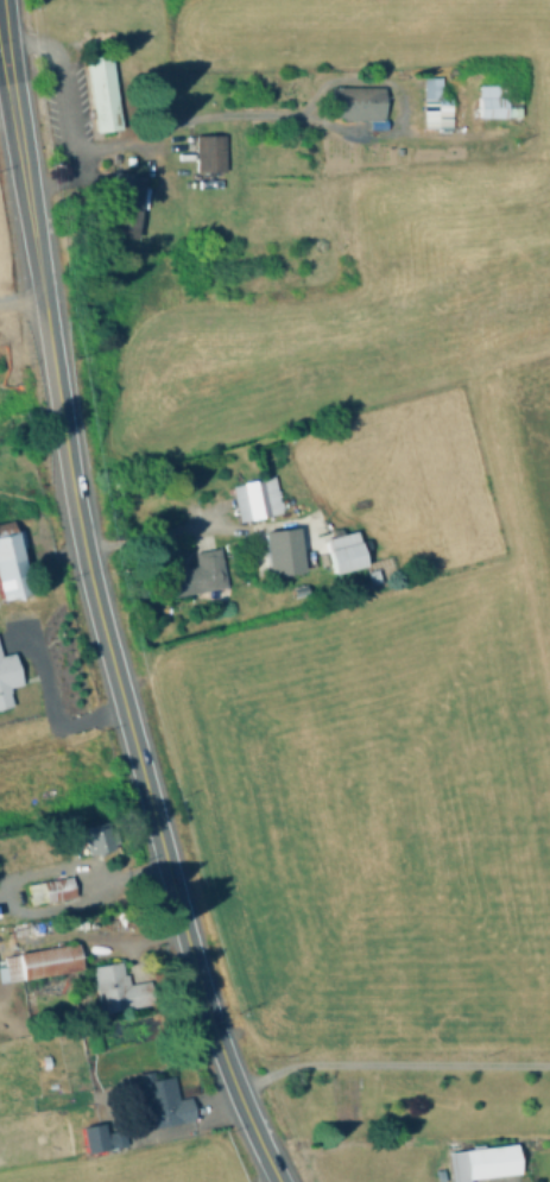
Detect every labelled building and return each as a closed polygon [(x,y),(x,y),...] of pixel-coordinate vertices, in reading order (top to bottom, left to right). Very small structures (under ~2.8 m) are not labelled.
[(82,58),(108,55),(119,128),(93,133),(82,58)] [(449,96),(438,96),(438,76),(420,76),(419,127),(448,127),(449,96)] [(517,96),(502,96),(503,84),(475,83),(474,116),(517,116),(517,96)] [(381,86),(328,85),(327,117),(380,118),(381,86)] [(192,134),(193,170),(222,170),(222,133),(192,134)] [(141,174),(112,170),(103,233),(132,237),(141,174)] [(228,484),(236,520),(279,510),(271,474),(228,484)] [(1,600),(0,595),(0,523),(11,520),(14,532),(15,531),(30,593),(1,600)] [(298,564),(299,567),(276,570),(274,565),(271,567),(266,533),(293,529),(298,564)] [(363,563),(333,571),(324,542),(355,533),(363,563)] [(227,587),(167,598),(163,571),(197,565),(195,552),(220,548),(227,587)] [(8,704),(0,706),(0,654),(10,651),(19,683),(5,687),(6,691),(5,691),(8,704)] [(105,852),(105,854),(99,855),(99,853),(89,855),(82,828),(108,821),(115,848),(103,852),(105,852)] [(75,896),(31,904),(27,885),(71,877),(75,896)] [(82,969),(21,980),(21,979),(8,981),(5,957),(18,955),(18,953),(77,943),(82,969)] [(121,962),(124,974),(127,974),(129,985),(150,981),(154,1004),(100,1013),(93,967),(121,962)] [(153,1070),(156,1080),(175,1076),(178,1099),(190,1096),(195,1120),(137,1131),(131,1102),(144,1100),(139,1074),(153,1070)] [(102,1123),(105,1132),(124,1129),(127,1145),(86,1153),(81,1127),(102,1123)] [(487,1176),(467,1180),(467,1177),(455,1180),(451,1152),(516,1144),(519,1172),(487,1176)]
